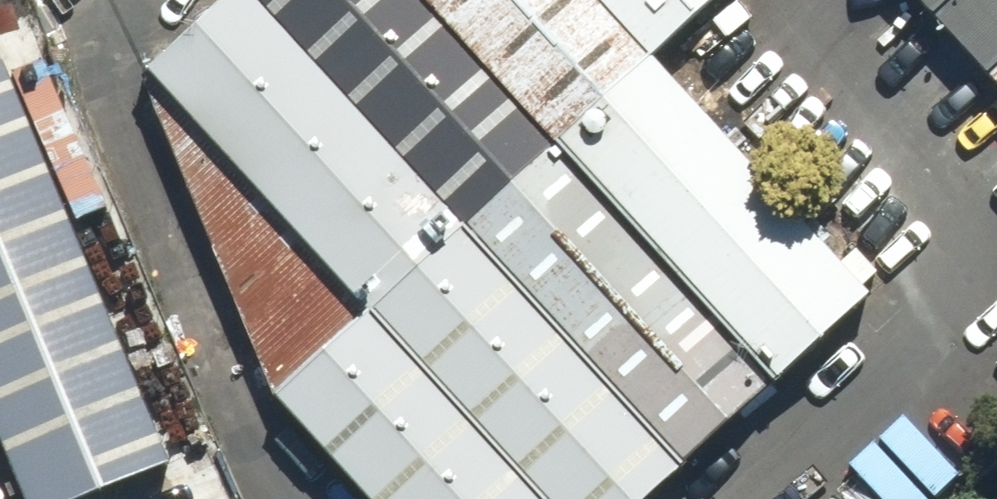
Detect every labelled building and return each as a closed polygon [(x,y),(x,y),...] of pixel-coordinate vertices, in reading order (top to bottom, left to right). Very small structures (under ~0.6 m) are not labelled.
[(12,0),(0,5),(0,362),(35,450),(171,396),(12,0)] [(150,19),(174,43),(373,251),(604,492),(693,408),(302,0),(170,0),(150,19)] [(693,408),(778,328),(778,327),(464,0),(302,0),(693,408)] [(778,327),(778,328),(874,237),(653,7),(646,0),(464,0),(778,327)] [(996,32),(996,0),(967,0),(996,32)] [(604,492),(373,251),(282,339),(436,498),(597,498),(604,492)]
